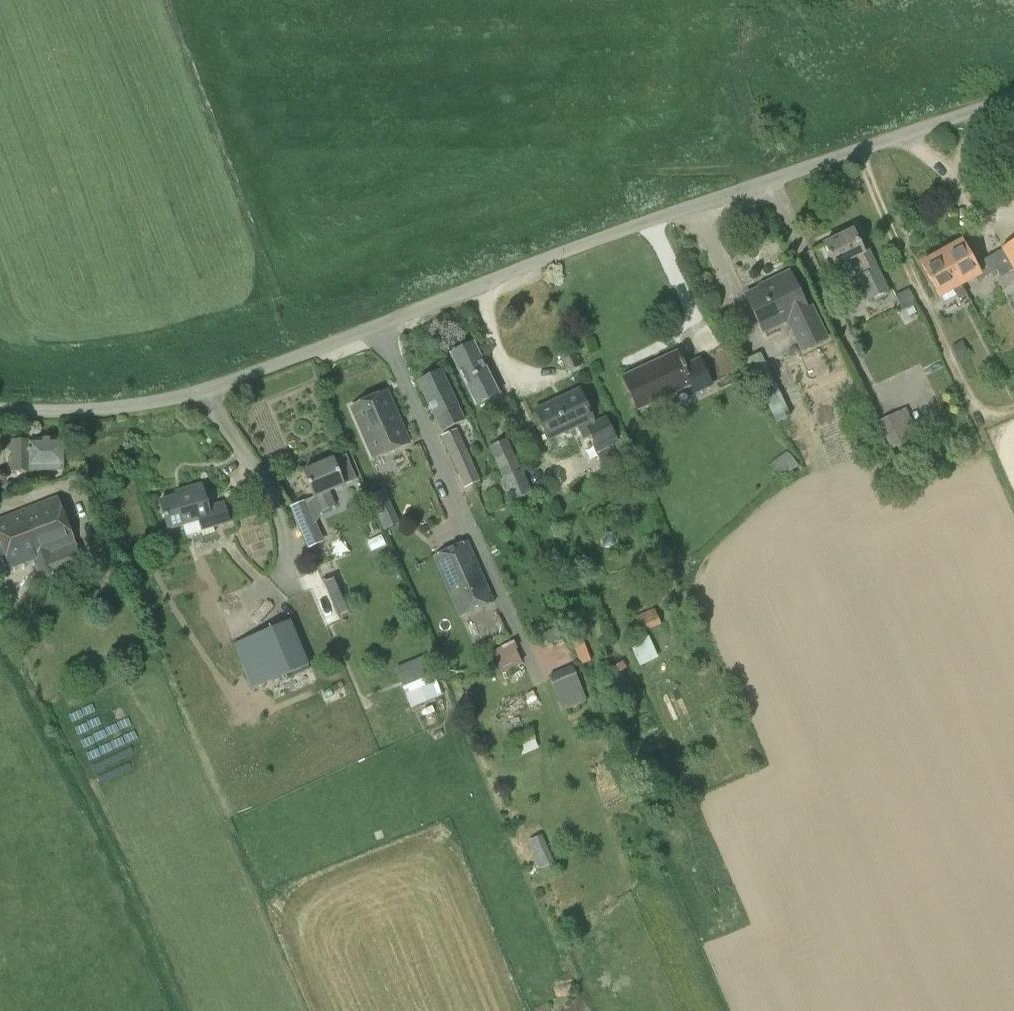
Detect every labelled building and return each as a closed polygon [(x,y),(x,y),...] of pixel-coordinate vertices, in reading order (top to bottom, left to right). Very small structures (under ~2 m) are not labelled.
[(835,267),(849,261),(868,301),(889,292),(869,249),(862,253),(852,232),(824,245),(835,267)] [(1013,306),(1013,241),(1000,249),(1001,250),(1013,270),(999,278),(1013,306)] [(961,242),(941,253),(960,286),(960,285),(974,278),(976,282),(995,272),(999,278),(1013,270),(1001,250),(974,266),(961,242)] [(938,297),(952,290),(958,301),(966,296),(960,285),(960,286),(941,253),(920,265),(938,297)] [(789,273),(773,281),(774,283),(745,297),(763,333),(764,333),(760,325),(784,314),(802,352),(826,340),(810,308),(807,309),(789,273)] [(908,289),(894,296),(899,306),(901,311),(916,304),(908,289)] [(953,347),(959,361),(968,357),(962,343),(953,347)] [(475,405),(497,394),(473,344),(451,355),(475,405)] [(567,373),(580,367),(571,348),(558,354),(567,373)] [(694,394),(711,386),(699,360),(683,367),(676,353),(622,378),(637,411),(691,386),(694,394)] [(779,392),(761,353),(753,357),(744,361),(763,400),(779,392)] [(440,372),(418,382),(442,432),(463,421),(440,372)] [(372,458),(409,442),(387,391),(350,407),(372,458)] [(548,441),(577,427),(583,440),(591,437),(595,445),(592,446),(604,471),(627,461),(606,416),(594,422),(579,391),(534,412),(548,441)] [(763,402),(775,425),(787,419),(775,396),(763,402)] [(877,417),(888,444),(916,433),(904,405),(877,417)] [(459,477),(465,488),(473,485),(480,481),(465,448),(456,429),(441,436),(459,477)] [(488,447),(502,478),(499,480),(509,502),(531,492),(524,475),(507,438),(488,447)] [(38,472),(37,440),(12,440),(12,472),(38,472)] [(37,440),(38,472),(63,472),(63,440),(37,440)] [(780,479),(798,466),(787,451),(770,464),(780,479)] [(303,473),(314,498),(317,497),(323,511),(336,506),(330,492),(357,481),(347,456),(334,461),(334,460),(303,473)] [(213,528),(229,523),(223,504),(208,509),(201,485),(182,491),(183,495),(160,502),(168,530),(210,518),(213,528)] [(33,561),(41,582),(82,567),(77,551),(58,499),(0,520),(0,544),(9,570),(33,561)] [(313,524),(303,502),(291,508),(300,529),(313,524)] [(384,530),(399,523),(394,513),(379,520),(384,530)] [(433,557),(459,618),(495,602),(468,541),(433,557)] [(349,606),(335,574),(323,579),(340,620),(358,612),(355,603),(349,606)] [(641,633),(661,625),(654,609),(635,616),(641,633)] [(251,689),(273,681),(276,689),(291,683),(287,675),(309,666),(290,621),(232,644),(251,689)] [(630,644),(640,666),(658,658),(648,636),(630,644)] [(591,662),(583,638),(572,642),(580,665),(591,662)] [(501,669),(520,661),(510,639),(491,647),(501,669)] [(424,664),(397,675),(412,711),(433,702),(438,700),(437,697),(445,694),(439,681),(433,683),(424,664)] [(564,711),(587,701),(571,666),(549,676),(564,711)] [(527,835),(534,866),(551,862),(544,832),(527,835)]
